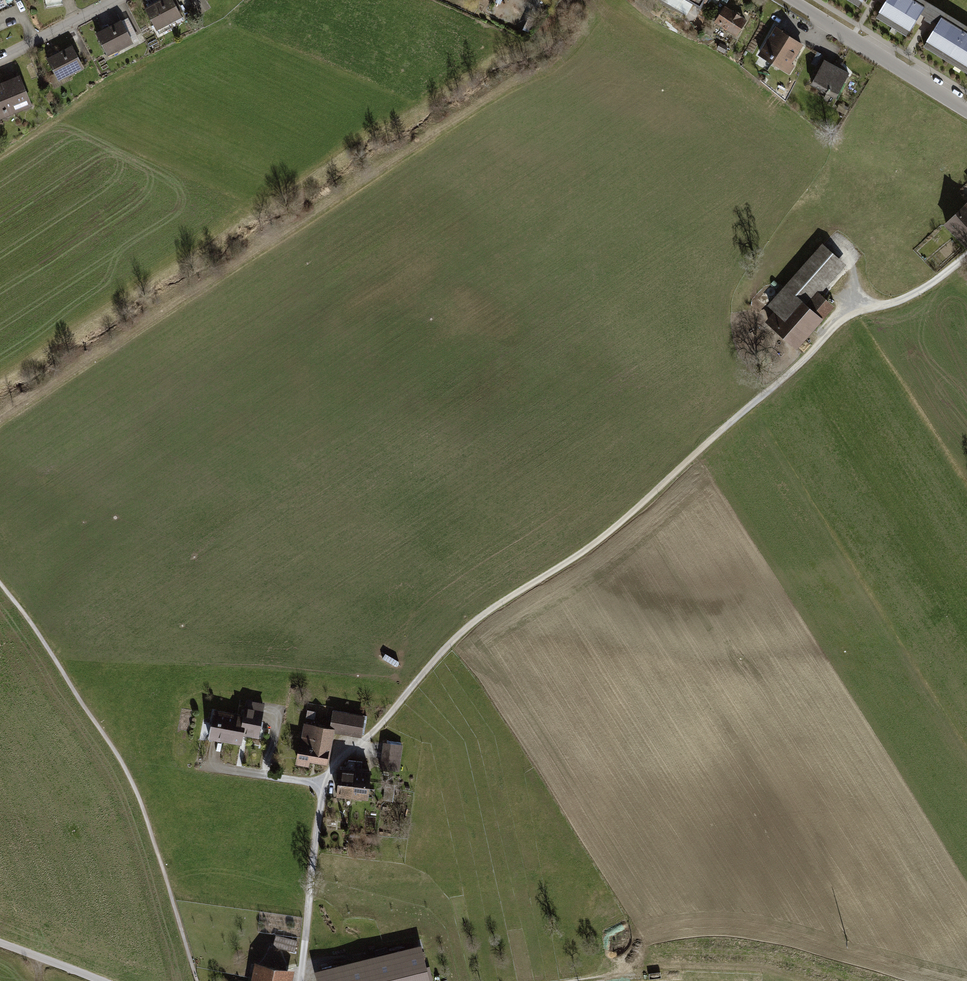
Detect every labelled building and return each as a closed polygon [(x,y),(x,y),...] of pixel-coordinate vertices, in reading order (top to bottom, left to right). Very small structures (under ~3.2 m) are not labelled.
[(145,9),(158,31),(182,17),(173,0),(162,0),(145,9)] [(685,15),(692,3),(699,7),(702,2),(703,3),(705,0),(660,0),(685,15)] [(861,9),(867,0),(846,0),(861,9)] [(877,19),(909,39),(923,17),(927,19),(925,22),(929,24),(938,10),(922,0),(889,0),(877,19)] [(727,10),(717,26),(741,41),(750,25),(727,10)] [(929,24),(933,27),(934,24),(939,27),(926,49),(966,75),(966,28),(938,10),(929,24)] [(121,21),(95,35),(107,59),(134,46),(121,21)] [(807,47),(777,28),(758,58),(793,79),(798,70),(794,68),(807,47)] [(728,48),(720,43),(717,50),(725,55),(728,48)] [(74,47),(48,60),(59,83),(85,70),(74,47)] [(828,63),(814,86),(840,101),(854,78),(828,63)] [(0,85),(0,123),(34,110),(21,76),(0,85)] [(946,227),(966,250),(966,208),(946,227)] [(777,315),(767,324),(800,353),(837,310),(822,296),(847,267),(825,245),(770,308),(777,315)] [(243,716),(213,710),(208,740),(241,747),(243,736),(258,739),(265,704),(246,701),(243,716)] [(331,729),(304,725),(297,766),(310,768),(311,763),(330,766),(336,735),(363,739),(367,718),(334,712),(331,729)] [(402,744),(385,742),(381,773),(398,775),(402,744)] [(353,798),(355,771),(340,770),(338,797),(353,798)] [(368,799),(370,772),(355,771),(353,798),(368,799)] [(294,940),(274,936),(272,948),(291,952),(294,940)] [(317,980),(429,980),(421,947),(315,973),(317,980)] [(257,964),(253,980),(293,980),(295,972),(257,964)]
